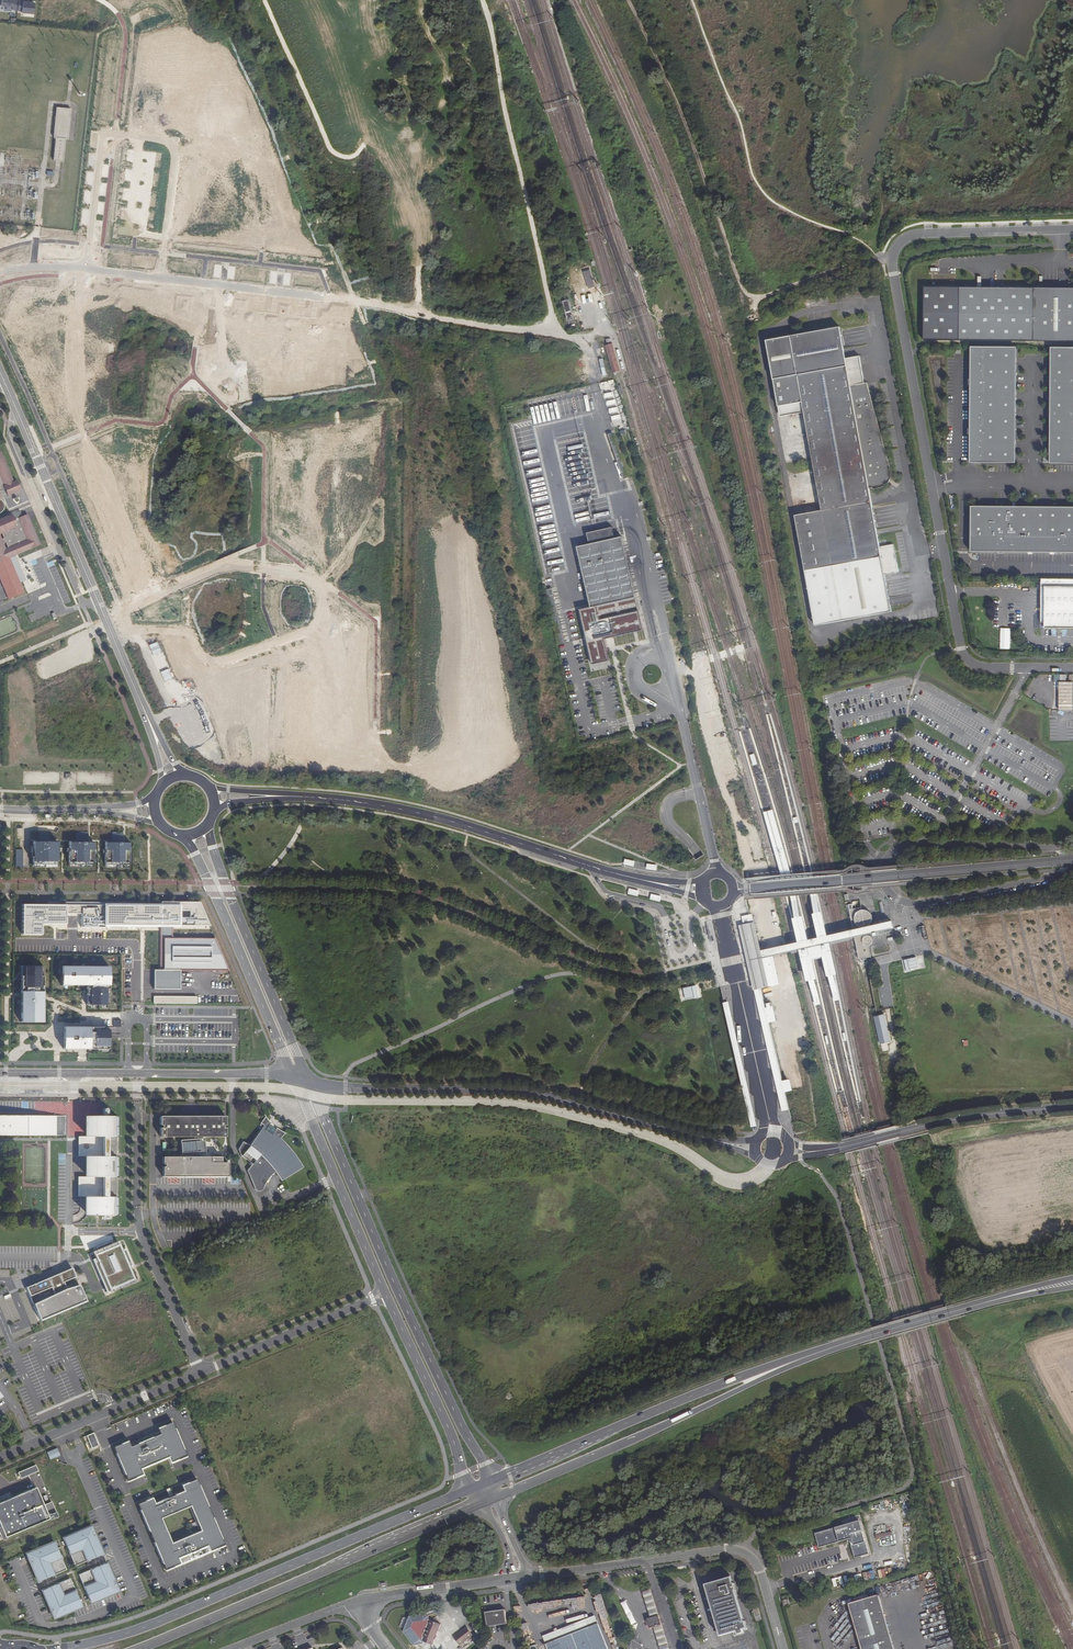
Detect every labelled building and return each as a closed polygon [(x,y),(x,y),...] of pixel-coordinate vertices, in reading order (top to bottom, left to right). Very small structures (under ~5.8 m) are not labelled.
[(18,0),(2,0),(1,6),(12,7),(12,9),(17,10),(18,0)] [(71,110),(56,109),(54,140),(56,140),(55,162),(64,163),(65,140),(69,140),(71,110)] [(1033,288),(949,287),(948,341),(1033,341),(1033,288)] [(1072,342),(1072,288),(1033,288),(1033,341),(1072,342)] [(562,300),(568,320),(574,318),(568,298),(562,300)] [(869,489),(879,487),(880,487),(882,486),(884,485),(886,484),(887,482),(889,480),(889,479),(890,476),(890,473),(890,471),(877,424),(878,424),(869,393),(866,393),(852,396),(846,359),(840,327),(765,341),(777,405),(802,401),(822,510),(795,515),(816,626),(892,612),(884,575),(898,572),(893,545),(879,547),(869,489)] [(613,374),(620,372),(612,343),(605,345),(613,374)] [(1016,463),(1017,347),(1007,347),(971,347),(970,463),(1016,463)] [(1051,347),(1050,463),(1072,463),(1072,348),(1051,347)] [(866,393),(869,393),(882,390),(880,381),(867,383),(865,383),(860,356),(846,359),(852,396),(866,393)] [(607,399),(614,397),(613,391),(605,394),(607,399)] [(611,415),(619,413),(618,407),(609,409),(611,415)] [(609,431),(615,452),(622,450),(616,429),(609,431)] [(0,452),(0,491),(4,489),(7,496),(21,490),(18,485),(16,480),(13,482),(0,452)] [(616,457),(622,478),(629,476),(623,455),(616,457)] [(971,506),(971,552),(1072,553),(1072,507),(971,506)] [(36,518),(34,512),(27,515),(30,520),(36,518)] [(30,520),(27,515),(27,514),(18,518),(14,520),(14,521),(11,522),(9,519),(7,516),(0,519),(0,545),(1,544),(3,549),(1,550),(5,560),(40,545),(30,520)] [(591,540),(616,534),(614,525),(589,531),(591,540)] [(606,636),(645,627),(623,535),(579,545),(593,604),(582,607),(593,657),(610,653),(606,636)] [(1041,579),(1041,587),(1045,587),(1044,628),(1072,628),(1072,579),(1043,579),(1041,579)] [(553,614),(560,612),(554,586),(547,587),(553,614)] [(559,641),(566,640),(560,612),(553,614),(559,641)] [(61,677),(70,672),(68,667),(59,672),(61,677)] [(41,670),(35,673),(40,681),(45,678),(41,670)] [(1072,682),(1059,682),(1059,711),(1072,711),(1072,682)] [(35,865),(58,866),(59,844),(35,844),(35,865)] [(70,867),(94,867),(94,844),(70,844),(70,867)] [(106,867),(129,868),(130,845),(107,845),(106,867)] [(153,874),(177,873),(177,865),(153,865),(153,874)] [(821,912),(815,884),(809,885),(815,913),(821,912)] [(801,916),(795,887),(789,888),(795,917),(801,916)] [(172,925),(209,926),(199,902),(160,902),(160,908),(141,908),(141,905),(22,904),(22,934),(41,935),(41,924),(65,924),(65,914),(81,914),(81,927),(104,928),(104,924),(160,925),(172,925)] [(852,928),(871,923),(872,922),(872,920),(872,919),(872,918),(872,916),(872,915),(871,914),(870,913),(870,912),(868,911),(867,910),(866,910),(865,909),(863,909),(862,910),(861,907),(849,910),(852,928)] [(742,923),(738,924),(743,948),(744,952),(746,957),(749,970),(751,980),(753,989),(761,987),(769,985),(780,983),(778,974),(777,970),(773,954),(793,950),(797,949),(799,948),(801,957),(806,978),(807,981),(810,980),(815,979),(818,978),(818,975),(813,957),(815,957),(821,955),(822,955),(827,973),(828,976),(829,976),(834,975),(837,974),(836,971),(829,941),(854,935),(864,933),(873,931),(874,935),(878,934),(884,933),(886,932),(891,931),(890,927),(892,927),(891,922),(890,919),(881,921),(874,923),(871,923),(852,928),(829,933),(827,934),(827,932),(823,915),(822,911),(821,912),(815,913),(813,913),(814,917),(818,936),(809,938),(808,936),(805,919),(804,916),(801,916),(795,917),(793,918),(794,922),(798,940),(791,942),(760,949),(759,943),(754,920),(752,912),(741,914),(742,923)] [(153,989),(178,989),(178,970),(228,970),(215,939),(172,938),(172,929),(160,929),(160,970),(153,970),(153,989)] [(864,933),(854,935),(859,959),(871,957),(869,945),(870,945),(871,945),(872,943),(873,942),(873,941),(873,940),(872,938),(872,937),(871,936),(870,936),(869,935),(867,935),(865,936),(864,933)] [(43,966),(20,966),(20,1022),(42,1022),(43,966)] [(108,967),(61,966),(61,985),(86,985),(86,1005),(108,1005),(108,967)] [(839,999),(834,975),(829,976),(834,1000),(839,999)] [(821,1003),(815,979),(810,980),(816,1004),(821,1003)] [(761,987),(753,989),(781,1111),(788,1109),(785,1092),(786,1091),(792,1090),(789,1078),(783,1080),(782,1080),(768,1022),(770,1021),(776,1020),(772,1005),(766,1007),(765,1007),(761,989),(761,987)] [(729,1001),(723,1003),(750,1128),(756,1127),(729,1001)] [(885,1015),(875,1017),(881,1044),(891,1042),(885,1015)] [(108,1027),(63,1027),(62,1049),(108,1049),(108,1027)] [(882,1052),(889,1050),(887,1043),(881,1044),(882,1052)] [(197,1134),(225,1134),(225,1125),(223,1125),(223,1123),(225,1123),(225,1113),(160,1114),(160,1123),(162,1123),(162,1126),(160,1126),(160,1134),(194,1134),(197,1134)] [(56,1136),(56,1116),(0,1116),(0,1135),(56,1136)] [(88,1215),(116,1215),(116,1195),(105,1195),(106,1177),(117,1177),(117,1156),(106,1157),(106,1137),(117,1137),(117,1116),(89,1116),(89,1136),(91,1136),(91,1156),(89,1156),(89,1177),(91,1177),(91,1179),(81,1178),(81,1180),(80,1182),(79,1186),(79,1188),(80,1191),(81,1193),(91,1192),(91,1195),(88,1195),(88,1215)] [(266,1117),(265,1116),(260,1123),(263,1125),(249,1146),(243,1142),(238,1149),(241,1157),(242,1156),(252,1164),(247,1171),(254,1189),(260,1185),(263,1187),(264,1186),(265,1184),(266,1182),(266,1181),(267,1181),(268,1179),(269,1178),(270,1176),(271,1175),(273,1173),(275,1172),(281,1181),(303,1167),(300,1164),(296,1158),(292,1152),(287,1146),(282,1141),(280,1139),(285,1133),(284,1132),(282,1131),(280,1130),(277,1128),(273,1132),(267,1128),(271,1123),(269,1121),(267,1119),(266,1117)] [(194,1136),(180,1137),(181,1154),(196,1153),(199,1153),(205,1152),(204,1136),(197,1136),(194,1136)] [(227,1175),(228,1161),(221,1161),(221,1156),(199,1156),(196,1155),(162,1155),(162,1162),(164,1162),(164,1165),(162,1165),(162,1175),(227,1175)] [(91,1258),(105,1291),(113,1288),(112,1286),(132,1277),(126,1265),(130,1264),(124,1247),(120,1249),(117,1243),(112,1245),(110,1239),(95,1245),(97,1251),(93,1253),(95,1256),(91,1258)] [(27,1288),(41,1321),(86,1301),(78,1284),(66,1290),(63,1282),(75,1277),(72,1269),(27,1288)] [(128,1440),(113,1446),(127,1481),(142,1475),(140,1469),(169,1457),(171,1463),(186,1457),(172,1422),(157,1428),(159,1434),(157,1435),(145,1439),(134,1444),(130,1446),(128,1440)] [(93,1433),(86,1436),(92,1448),(98,1445),(93,1433)] [(57,1447),(47,1451),(49,1459),(60,1455),(57,1447)] [(18,1472),(20,1478),(38,1471),(35,1465),(18,1472)] [(24,1486),(31,1488),(33,1480),(26,1478),(24,1486)] [(224,1545),(196,1478),(181,1485),(183,1491),(154,1503),(152,1497),(137,1504),(165,1570),(180,1563),(178,1558),(207,1545),(209,1551),(224,1545)] [(5,1537),(49,1519),(48,1517),(56,1513),(51,1501),(43,1505),(35,1487),(13,1496),(0,1502),(0,1527),(5,1537)] [(13,1496),(11,1491),(0,1496),(0,1502),(13,1496)] [(858,1521),(814,1534),(818,1547),(848,1538),(854,1557),(868,1553),(858,1521)] [(75,1568),(103,1556),(91,1528),(63,1539),(75,1568)] [(38,1583),(66,1571),(54,1543),(26,1555),(38,1583)] [(91,1604),(119,1592),(107,1565),(79,1576),(91,1604)] [(707,1585),(716,1620),(740,1616),(740,1615),(741,1615),(735,1590),(737,1589),(735,1583),(733,1583),(731,1578),(707,1585)] [(54,1620),(82,1608),(70,1580),(42,1592),(54,1620)] [(651,1617),(659,1614),(653,1595),(645,1597),(651,1617)] [(879,1595),(849,1604),(863,1648),(894,1648),(879,1595)] [(486,1613),(488,1628),(508,1625),(506,1610),(486,1613)] [(653,1626),(661,1624),(659,1614),(651,1617),(647,1618),(650,1627),(653,1626)] [(742,1623),(740,1616),(716,1620),(721,1635),(747,1628),(745,1622),(742,1623)] [(424,1637),(430,1620),(429,1620),(414,1622),(412,1629),(421,1641),(423,1641),(425,1637),(424,1637)] [(441,1624),(430,1620),(424,1637),(425,1637),(423,1641),(433,1645),(441,1624)] [(548,1648),(608,1648),(597,1624),(546,1644),(548,1648)] [(472,1635),(467,1627),(454,1637),(460,1645),(472,1635)] [(660,1645),(667,1643),(663,1627),(654,1628),(660,1645)]
